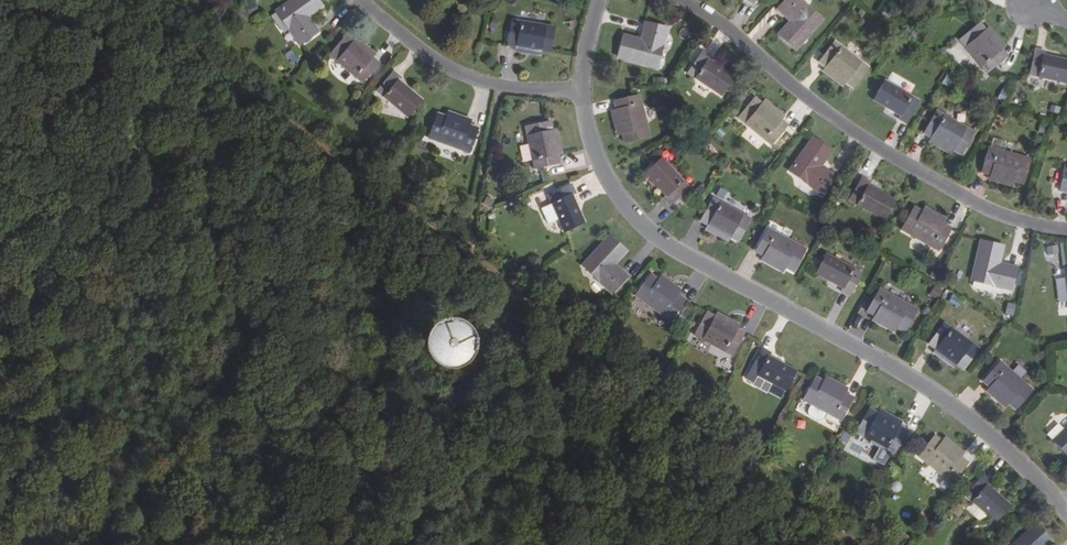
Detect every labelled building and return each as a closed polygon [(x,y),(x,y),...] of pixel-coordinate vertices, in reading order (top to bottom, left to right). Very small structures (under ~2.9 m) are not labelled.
[(316,0),(291,0),(276,11),(289,31),(299,45),(317,32),(307,17),(321,7),(316,0)] [(795,50),(822,20),(803,4),(804,3),(801,0),(786,0),(777,10),(790,21),(778,35),(795,50)] [(507,46),(515,48),(541,51),(550,53),(553,28),(511,21),(507,46)] [(623,35),(617,58),(656,68),(662,44),(664,45),(668,29),(645,23),(640,40),(623,35)] [(987,73),(1006,56),(1002,50),(985,30),(980,23),(959,40),(987,73)] [(905,32),(917,38),(921,30),(908,25),(905,32)] [(989,26),(985,30),(1002,50),(1006,46),(989,26)] [(362,84),(378,63),(372,58),(352,42),(346,36),(329,56),(362,84)] [(356,37),(352,42),(372,58),(376,54),(356,37)] [(835,42),(818,62),(825,67),(846,83),(853,89),(868,68),(835,42)] [(540,57),(541,51),(515,48),(514,53),(540,57)] [(291,63),(298,60),(292,49),(285,53),(291,63)] [(1035,49),(1030,76),(1066,84),(1066,61),(1045,55),(1045,52),(1035,49)] [(710,57),(702,52),(687,74),(720,96),(733,77),(709,60),(710,57)] [(842,88),(846,83),(825,67),(821,72),(842,88)] [(400,78),(393,72),(376,92),(407,117),(421,100),(398,81),(400,78)] [(906,124),(920,100),(885,81),(873,101),(900,116),(898,119),(906,124)] [(613,102),(615,110),(622,135),(624,142),(648,136),(639,96),(613,102)] [(771,146),(787,125),(781,120),(761,104),(754,98),(737,118),(771,146)] [(784,116),(764,100),(761,104),(781,120),(784,116)] [(1051,104),(1049,111),(1060,114),(1062,107),(1051,104)] [(615,136),(622,135),(615,110),(609,111),(615,136)] [(471,120),(447,111),(445,117),(469,125),(471,120)] [(936,111),(923,134),(930,138),(953,151),(961,155),(974,132),(936,111)] [(468,153),(477,128),(469,125),(445,117),(437,114),(428,139),(468,153)] [(533,169),(558,164),(557,156),(552,130),(550,122),(524,127),(533,169)] [(557,129),(552,130),(557,156),(562,154),(557,129)] [(830,152),(812,138),(789,171),(809,186),(809,187),(821,195),(835,177),(820,166),(830,152)] [(951,155),(953,151),(930,138),(927,142),(951,155)] [(981,173),(989,175),(1014,182),(1022,185),(1030,159),(989,147),(981,173)] [(669,205),(689,188),(661,158),(645,174),(665,196),(663,199),(669,205)] [(724,177),(730,169),(724,165),(718,174),(724,177)] [(1013,188),(1014,182),(989,175),(988,181),(1013,188)] [(870,182),(862,178),(849,201),(883,220),(895,200),(868,185),(870,182)] [(571,184),(547,195),(551,204),(558,219),(563,232),(584,222),(571,194),(575,193),(571,184)] [(763,206),(768,197),(764,194),(758,204),(763,206)] [(493,202),(486,197),(482,204),(489,208),(493,202)] [(700,221),(707,225),(730,238),(737,242),(750,219),(712,199),(700,221)] [(548,223),(558,219),(551,204),(541,208),(548,223)] [(946,219),(924,206),(921,211),(943,224),(946,219)] [(938,251),(951,229),(943,224),(921,211),(914,207),(901,230),(938,251)] [(487,228),(480,223),(476,228),(484,233),(487,228)] [(704,230),(727,243),(730,238),(707,225),(704,230)] [(755,252),(763,256),(785,268),(793,272),(805,250),(768,229),(755,252)] [(626,252),(609,236),(582,266),(600,282),(600,283),(611,294),(627,276),(614,265),(626,252)] [(1002,247),(980,242),(971,280),(995,286),(995,287),(1011,290),(1016,268),(999,264),(1002,247)] [(1048,246),(1050,258),(1060,256),(1058,245),(1048,246)] [(848,296),(861,273),(826,254),(815,274),(842,289),(840,292),(848,296)] [(760,262),(782,274),(785,268),(763,256),(760,262)] [(669,321),(684,300),(678,295),(657,279),(650,274),(634,296),(669,321)] [(681,290),(661,275),(657,279),(678,295),(681,290)] [(887,293),(901,301),(904,296),(903,293),(893,287),(890,288),(887,293)] [(879,289),(866,312),(873,316),(896,328),(904,332),(917,309),(879,289)] [(961,301),(953,296),(949,302),(958,306),(961,301)] [(714,316),(706,312),(694,335),(731,356),(744,332),(736,329),(714,316)] [(739,324),(716,312),(714,316),(736,329),(739,324)] [(894,333),(896,328),(873,316),(871,321),(894,333)] [(929,344),(935,349),(956,365),(964,370),(979,349),(944,324),(929,344)] [(445,338),(441,337),(439,338),(437,338),(435,339),(434,341),(433,344),(432,348),(433,351),(434,352),(436,354),(438,355),(439,356),(443,356),(446,355),(449,353),(450,350),(451,346),(450,343),(449,341),(448,340),(446,338),(445,338)] [(770,353),(762,349),(745,379),(753,383),(757,376),(785,391),(795,371),(769,356),(770,353)] [(932,354),(953,369),(956,365),(935,349),(932,354)] [(983,382),(989,387),(1008,404),(1015,410),(1032,391),(1000,363),(983,382)] [(771,384),(757,376),(753,383),(759,386),(758,388),(766,393),(771,384)] [(826,376),(822,381),(845,394),(848,388),(826,376)] [(840,421),(852,398),(845,394),(822,381),(815,377),(802,401),(840,421)] [(985,392),(1004,409),(1008,404),(989,387),(985,392)] [(894,453),(906,430),(900,427),(876,414),(869,409),(856,432),(894,453)] [(902,421),(879,409),(876,414),(900,427),(902,421)] [(1053,441),(1064,430),(1058,424),(1047,435),(1053,441)] [(1053,441),(1066,455),(1066,427),(1053,441)] [(753,433),(749,439),(762,449),(767,444),(753,433)] [(951,483),(967,463),(961,458),(941,442),(935,436),(918,457),(951,483)] [(965,452),(945,437),(941,442),(961,458),(965,452)] [(808,467),(802,477),(808,480),(814,471),(808,467)] [(995,523),(1010,506),(987,485),(989,482),(983,476),(965,496),(962,494),(956,500),(982,524),(988,517),(995,523)] [(1036,525),(1013,544),(1047,544),(1051,541),(1036,525)]
